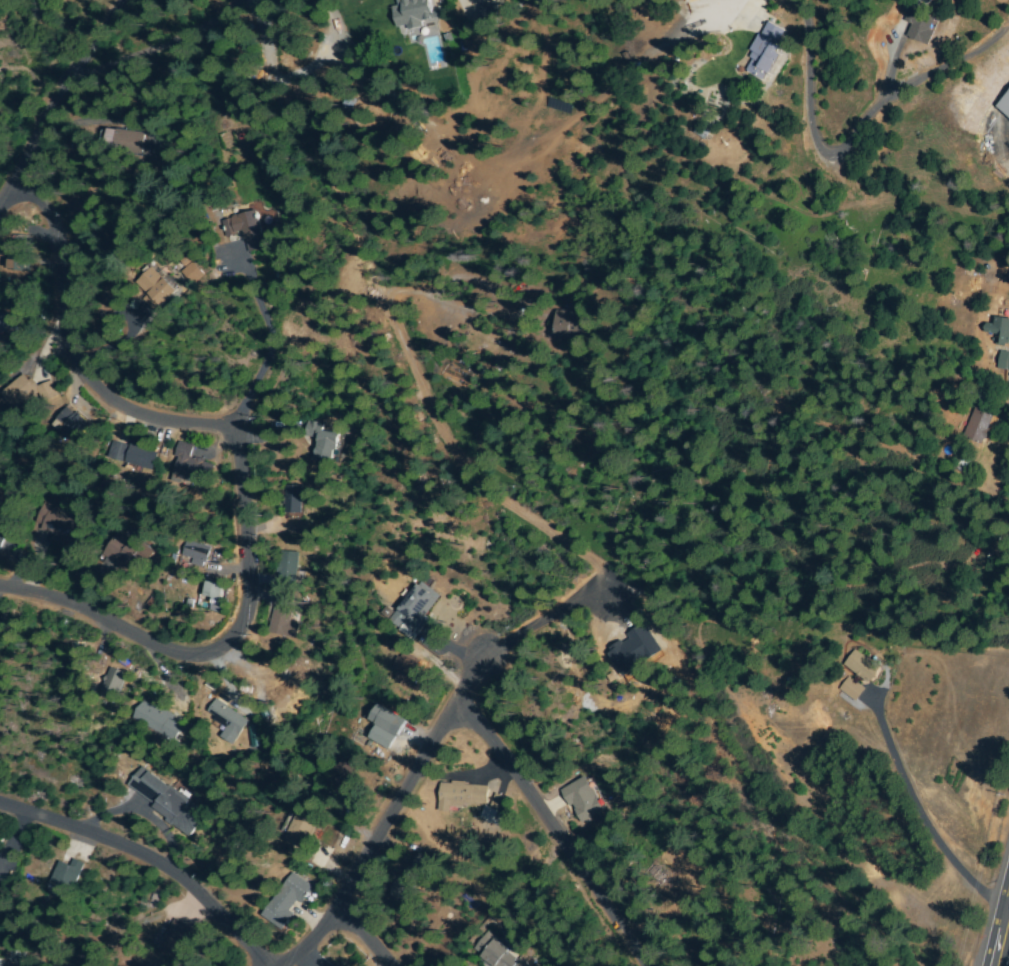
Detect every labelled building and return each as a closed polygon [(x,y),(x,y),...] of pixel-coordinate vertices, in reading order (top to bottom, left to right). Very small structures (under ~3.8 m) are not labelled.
[(393,4),(403,0),(429,0),(436,17),(402,29),(393,4)] [(496,20),(482,19),(483,5),(497,6),(496,20)] [(929,44),(905,36),(914,12),(937,21),(929,44)] [(762,25),(784,31),(771,79),(750,73),(762,25)] [(995,105),(1008,118),(1008,90),(995,105)] [(111,126),(145,137),(140,152),(106,141),(111,126)] [(226,236),(223,222),(258,214),(266,247),(250,251),(246,231),(226,236)] [(28,271),(10,269),(13,241),(31,244),(28,271)] [(184,272),(193,265),(202,276),(193,283),(184,272)] [(153,268),(174,294),(157,309),(135,282),(153,268)] [(585,312),(586,335),(553,336),(551,314),(585,312)] [(18,331),(0,329),(0,313),(19,315),(18,331)] [(1005,320),(1008,330),(1008,343),(996,348),(988,326),(1005,320)] [(1002,355),(1008,356),(1008,369),(1000,368),(1002,355)] [(25,376),(38,392),(17,408),(5,392),(25,376)] [(37,388),(50,380),(59,395),(46,403),(37,388)] [(87,424),(76,438),(54,422),(65,408),(87,424)] [(976,409),(993,417),(982,444),(964,436),(976,409)] [(343,434),(337,462),(314,456),(319,437),(305,434),(308,422),(324,426),(323,429),(343,434)] [(123,461),(111,456),(115,443),(128,448),(123,461)] [(212,464),(211,482),(177,480),(179,446),(193,447),(192,462),(212,464)] [(154,469),(127,465),(130,447),(156,451),(154,469)] [(301,488),(299,510),(286,510),(287,487),(301,488)] [(44,507),(91,534),(82,550),(35,523),(44,507)] [(105,557),(122,534),(148,553),(130,576),(105,557)] [(206,564),(185,555),(190,542),(211,551),(206,564)] [(280,555),(298,556),(298,583),(280,583),(280,555)] [(429,621),(415,639),(391,622),(421,581),(440,595),(424,617),(429,621)] [(225,586),(221,600),(206,595),(209,582),(225,586)] [(272,598),(293,598),(294,634),(273,634),(272,598)] [(607,664),(623,647),(644,668),(628,684),(607,664)] [(847,664),(854,652),(880,670),(873,681),(847,664)] [(102,694),(110,668),(127,673),(119,699),(102,694)] [(846,683),(863,689),(860,698),(843,691),(846,683)] [(207,710),(220,698),(245,728),(232,739),(207,710)] [(173,742),(134,720),(143,702),(183,724),(173,742)] [(379,708),(401,714),(393,744),(371,739),(379,708)] [(348,802),(334,768),(351,761),(365,795),(348,802)] [(189,834),(127,785),(141,767),(203,816),(189,834)] [(607,806),(585,822),(562,792),(583,775),(607,806)] [(488,786),(488,804),(441,806),(440,788),(488,786)] [(505,799),(489,823),(481,818),(498,794),(505,799)] [(293,813),(314,818),(307,845),(286,839),(293,813)] [(430,860),(414,854),(407,873),(423,879),(430,860)] [(52,885),(61,860),(82,867),(73,893),(52,885)] [(388,888),(409,871),(420,885),(400,902),(388,888)] [(295,873),(311,886),(279,927),(263,915),(295,873)] [(160,948),(173,921),(202,936),(189,962),(160,948)] [(495,934),(513,965),(490,965),(477,944),(495,934)] [(16,944),(27,952),(19,963),(8,955),(16,944)]
